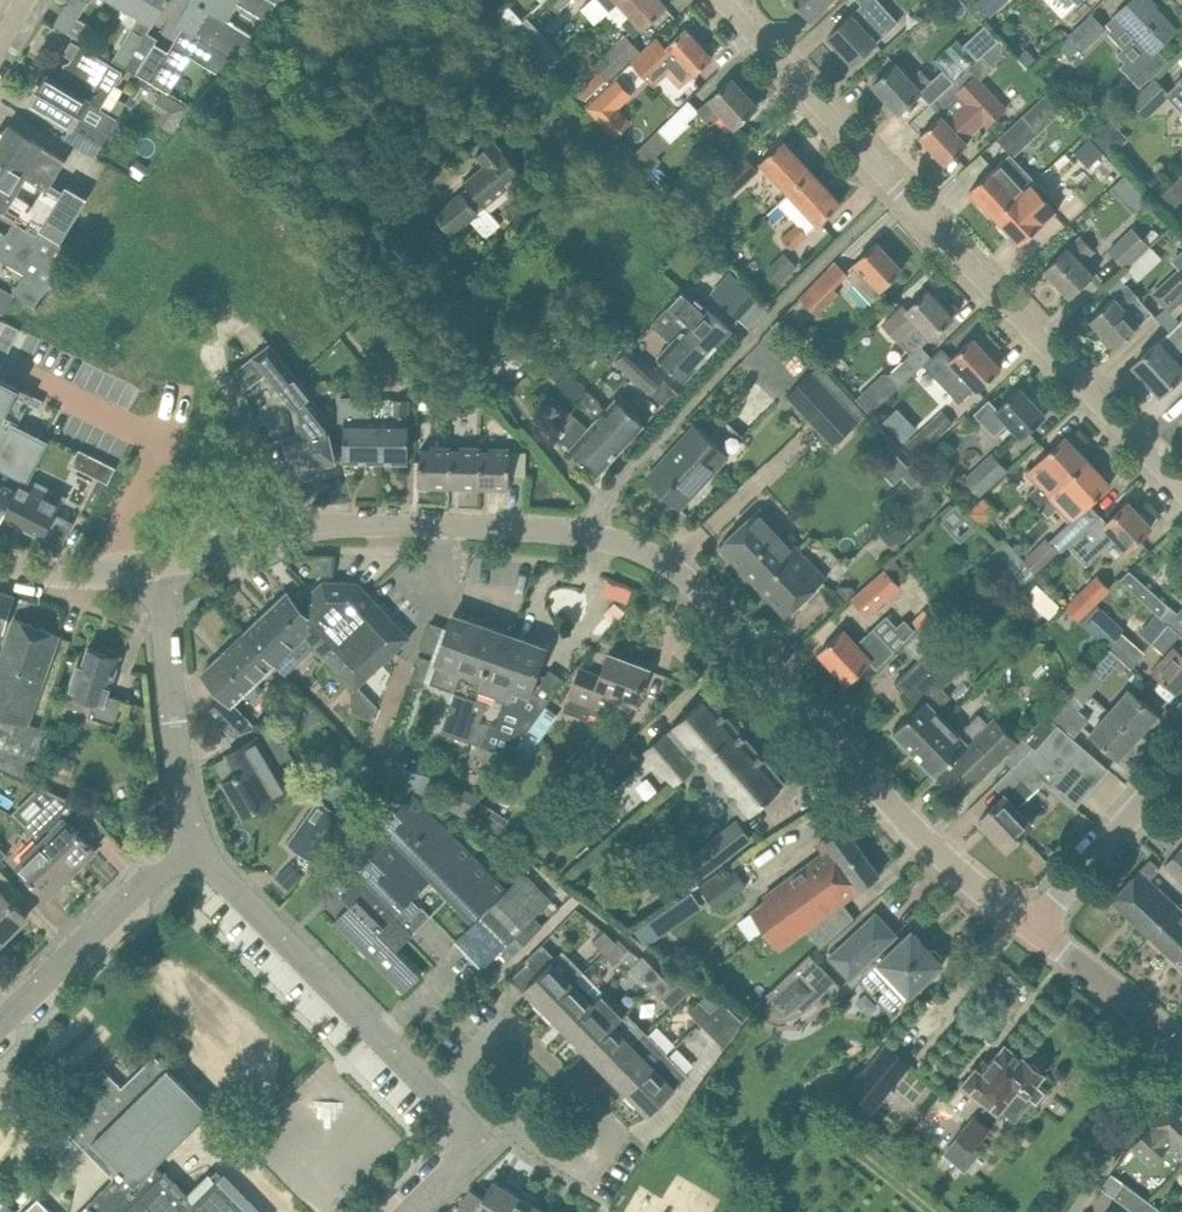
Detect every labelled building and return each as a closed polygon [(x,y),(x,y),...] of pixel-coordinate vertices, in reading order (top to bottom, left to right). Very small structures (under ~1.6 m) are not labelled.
[(67,4),(94,19),(105,0),(70,0),(67,4)] [(139,17),(132,27),(131,26),(120,45),(121,46),(113,59),(135,73),(154,42),(145,36),(166,2),(167,3),(169,0),(118,0),(116,3),(139,17)] [(161,63),(179,74),(190,55),(221,72),(233,58),(252,35),(227,19),(238,2),(266,19),(276,2),(274,0),(192,0),(196,3),(181,27),(182,27),(168,50),(161,63)] [(570,0),(551,0),(560,9),(570,0)] [(619,0),(601,0),(609,9),(619,0)] [(631,12),(621,22),(634,35),(644,26),(645,26),(666,7),(660,0),(620,0),(631,12)] [(810,16),(828,0),(793,0),(793,1),(797,5),(799,3),(810,16)] [(853,62),(899,20),(879,0),(859,0),(862,4),(828,35),(853,62)] [(1114,16),(1107,23),(1112,29),(1109,32),(1124,48),(1118,53),(1127,63),(1139,64),(1151,77),(1168,60),(1157,48),(1177,29),(1155,6),(1152,9),(1147,4),(1152,0),(1130,0),(1114,16)] [(513,30),(524,19),(520,15),(519,17),(508,5),(498,14),(513,30)] [(63,9),(54,24),(81,40),(90,25),(63,9)] [(1070,55),(1081,44),(1084,47),(1105,27),(1092,14),(1060,44),(1070,55)] [(958,37),(934,59),(943,68),(954,80),(966,69),(970,66),(983,54),(999,39),(985,23),(963,43),(958,37)] [(646,48),(632,61),(653,83),(666,71),(680,87),(695,73),(712,57),(685,27),(665,46),(657,38),(646,48)] [(609,80),(639,50),(625,36),(596,66),(609,80)] [(999,39),(983,54),(993,64),(1009,50),(999,39)] [(101,107),(122,71),(71,41),(63,54),(73,59),(75,70),(69,71),(71,78),(66,86),(101,107)] [(938,118),(920,134),(933,149),(932,154),(940,162),(944,161),(946,163),(964,146),(968,143),(964,139),(985,119),(989,123),(1006,107),(981,78),(994,66),(993,64),(983,54),(970,66),(966,69),(954,80),(951,83),(972,106),(951,125),(941,114),(938,118)] [(161,63),(150,81),(169,92),(180,74),(179,74),(161,63)] [(891,67),(873,84),(899,111),(916,95),(920,92),(930,103),(951,83),(954,80),(943,68),(931,79),(921,69),(911,79),(896,63),(891,67)] [(101,108),(101,107),(66,86),(44,73),(40,79),(38,78),(35,84),(37,85),(28,99),(72,125),(65,136),(96,155),(108,133),(79,115),(88,100),(101,108)] [(1169,91),(1154,76),(1130,99),(1147,116),(1168,96),(1181,110),(1181,77),(1177,82),(1178,82),(1169,91)] [(671,140),(700,112),(711,124),(723,113),(735,126),(757,105),(732,78),(710,99),(711,101),(700,111),(688,99),(659,127),(671,140)] [(616,79),(586,107),(613,137),(630,121),(617,107),(631,95),(616,79)] [(1065,108),(1048,90),(1022,114),(1039,132),(1065,108)] [(116,98),(107,114),(116,119),(125,103),(116,98)] [(0,141),(0,161),(24,176),(25,175),(47,188),(51,181),(64,160),(43,148),(45,145),(9,124),(8,126),(9,126),(0,141)] [(476,154),(485,164),(464,181),(468,185),(435,214),(452,233),(523,174),(494,139),(476,154)] [(765,156),(760,161),(789,192),(812,171),(805,163),(809,160),(790,140),(787,143),(783,139),(765,156)] [(995,216),(1018,194),(1034,179),(1009,152),(970,189),(995,216)] [(745,154),(718,180),(732,195),(759,169),(745,154)] [(1111,159),(1074,193),(1087,207),(1110,186),(1124,173),(1111,159)] [(51,181),(47,188),(25,175),(24,176),(0,161),(0,204),(6,207),(6,206),(17,213),(13,220),(38,234),(58,247),(88,198),(67,185),(65,189),(51,181)] [(789,192),(778,202),(797,223),(807,233),(818,223),(841,202),(812,171),(789,192)] [(1033,210),(1018,194),(995,216),(1020,243),(1060,206),(1049,195),(1033,210)] [(38,234),(13,220),(5,233),(0,231),(0,249),(3,250),(0,255),(0,258),(25,273),(13,292),(35,306),(39,299),(42,301),(61,278),(56,274),(68,253),(58,247),(38,234)] [(782,237),(791,248),(807,233),(797,223),(782,237)] [(1123,265),(1148,242),(1149,243),(1159,233),(1154,227),(1144,237),(1134,227),(1109,250),(1123,265)] [(1044,269),(1070,296),(1093,275),(1080,261),(1094,248),(1081,235),(1044,269)] [(902,268),(877,241),(855,262),(856,262),(844,273),(873,304),(886,292),(882,287),(902,268)] [(785,251),(766,269),(778,282),(797,265),(785,251)] [(1153,291),(1166,305),(1171,310),(1181,300),(1181,251),(1169,263),(1176,270),(1153,291)] [(821,275),(800,297),(817,314),(839,292),(821,275)] [(1153,311),(1127,283),(1090,318),(1103,332),(1102,338),(1109,346),(1115,344),(1117,346),(1153,311)] [(741,284),(725,302),(740,316),(756,298),(741,284)] [(713,350),(732,329),(694,295),(691,298),(682,289),(667,306),(687,324),(687,326),(713,350)] [(892,315),(883,323),(899,341),(911,353),(906,357),(917,369),(931,356),(922,346),(931,337),(936,333),(954,316),(928,289),(907,309),(903,305),(892,315)] [(687,324),(667,306),(651,324),(671,342),(658,356),(684,381),(713,350),(687,326),(687,324)] [(1133,364),(1148,380),(1144,385),(1154,395),(1159,391),(1161,393),(1178,377),(1181,373),(1181,367),(1173,357),(1181,349),(1181,319),(1158,341),(1157,341),(1133,364)] [(7,322),(3,331),(16,338),(21,329),(7,322)] [(0,336),(0,340),(12,346),(16,338),(3,331),(0,336)] [(397,337),(387,347),(402,362),(412,353),(397,337)] [(1001,367),(973,337),(935,373),(945,384),(960,370),(978,389),(1001,367)] [(8,355),(12,346),(0,340),(0,351),(8,355)] [(270,342),(236,368),(244,389),(266,373),(293,407),(298,434),(285,437),(288,448),(293,471),(336,462),(330,438),(328,427),(326,425),(331,422),(270,342)] [(663,378),(628,346),(615,360),(650,392),(663,378)] [(567,370),(551,354),(541,365),(556,380),(567,370)] [(834,443),(858,420),(812,370),(787,394),(834,443)] [(856,397),(870,412),(900,384),(891,374),(883,373),(856,397)] [(2,515),(21,476),(28,479),(47,441),(44,439),(40,437),(17,426),(29,403),(33,394),(5,379),(0,377),(0,519),(2,515)] [(1019,386),(997,407),(989,398),(974,412),(994,434),(1008,420),(1023,436),(1046,415),(1019,386)] [(578,401),(597,418),(610,430),(612,427),(628,442),(644,424),(616,398),(606,408),(599,402),(600,401),(589,390),(578,401)] [(33,394),(29,403),(40,408),(44,400),(33,394)] [(340,418),(345,418),(344,462),(386,462),(386,441),(368,441),(369,398),(340,397),(340,418)] [(386,441),(386,462),(408,462),(408,398),(369,398),(368,441),(386,441)] [(598,474),(628,442),(612,427),(610,430),(597,418),(588,427),(570,410),(552,430),(569,447),(598,474)] [(943,410),(907,443),(917,454),(953,421),(943,410)] [(670,452),(647,478),(688,516),(689,514),(680,506),(728,454),(696,424),(681,440),(680,439),(669,451),(670,452)] [(1048,453),(1027,472),(1039,485),(1028,495),(1039,506),(1062,484),(1088,460),(1077,449),(1079,444),(1073,437),(1068,438),(1066,436),(1048,453)] [(419,486),(450,487),(451,446),(430,445),(430,449),(420,449),(419,486)] [(450,487),(479,487),(480,446),(460,446),(460,449),(451,449),(451,446),(450,487)] [(481,447),(480,446),(479,487),(509,488),(510,475),(510,451),(510,447),(490,447),(490,450),(481,450),(481,447)] [(510,451),(510,475),(525,475),(526,448),(510,447),(510,451)] [(994,452),(966,478),(979,492),(1007,466),(994,452)] [(99,458),(91,473),(109,482),(116,467),(99,458)] [(1062,484),(1039,506),(1047,515),(1048,514),(1049,513),(1058,505),(1072,520),(1089,503),(1093,500),(1110,484),(1109,482),(1111,478),(1103,468),(1098,470),(1088,460),(1062,484)] [(913,462),(902,473),(913,485),(925,474),(913,462)] [(21,476),(2,515),(29,528),(45,536),(45,535),(61,543),(72,521),(56,514),(64,498),(62,497),(48,490),(34,482),(28,479),(21,476)] [(969,510),(982,524),(1002,506),(989,492),(969,510)] [(1128,548),(1151,527),(1149,525),(1151,519),(1143,511),(1138,513),(1127,502),(1106,522),(1100,514),(1068,544),(1087,564),(1116,535),(1128,548)] [(799,546),(760,505),(719,545),(757,586),(799,546)] [(1020,587),(1058,551),(1047,537),(1025,558),(1005,538),(990,554),(1020,587)] [(757,586),(785,616),(828,575),(799,546),(757,586)] [(901,584),(887,567),(852,599),(866,614),(901,584)] [(1079,619),(1101,599),(1112,588),(1097,573),(1064,607),(1078,620),(1079,619)] [(620,599),(624,585),(604,578),(600,592),(620,599)] [(323,581),(298,604),(317,623),(306,633),(326,655),(335,664),(348,652),(339,642),(347,634),(341,627),(355,613),(350,608),(367,592),(358,582),(323,581)] [(0,590),(0,631),(3,632),(14,594),(0,590)] [(287,592),(202,672),(221,693),(206,709),(232,736),(249,720),(233,703),(276,663),(290,649),(301,660),(315,647),(324,657),(326,655),(306,633),(317,623),(298,604),(287,592)] [(348,652),(335,664),(356,686),(357,686),(392,653),(409,637),(367,592),(350,608),(355,613),(341,627),(347,634),(339,642),(348,652)] [(1085,625),(1110,648),(1122,659),(1131,667),(1145,651),(1121,631),(1123,629),(1101,608),(1106,603),(1101,599),(1079,619),(1085,625)] [(1160,617),(1168,624),(1181,637),(1181,609),(1178,613),(1170,606),(1160,617)] [(437,661),(430,682),(455,691),(441,731),(461,738),(473,742),(509,755),(510,755),(514,750),(545,705),(550,698),(534,692),(539,685),(540,682),(533,680),(536,672),(545,647),(514,636),(498,630),(454,614),(437,661)] [(59,634),(14,618),(0,659),(0,768),(29,781),(47,732),(29,725),(59,634)] [(1151,669),(1157,675),(1176,691),(1181,684),(1181,637),(1168,624),(1152,643),(1164,654),(1151,669)] [(857,643),(844,629),(819,651),(847,682),(871,661),(876,667),(895,649),(874,626),(857,643)] [(962,666),(937,640),(894,682),(918,707),(893,731),(911,750),(946,717),(938,709),(952,696),(942,686),(962,666)] [(84,662),(78,661),(66,700),(68,705),(81,709),(86,707),(88,700),(94,702),(89,716),(92,717),(115,724),(123,698),(108,693),(120,655),(89,646),(84,662)] [(1079,684),(1091,694),(1122,659),(1110,648),(1079,684)] [(609,653),(601,675),(579,667),(568,697),(571,697),(566,710),(586,718),(589,712),(603,717),(613,692),(636,701),(649,668),(609,653)] [(1050,719),(1056,724),(1056,723),(1073,737),(1090,717),(1079,708),(1091,694),(1079,684),(1050,719)] [(1155,714),(1157,713),(1129,689),(1110,711),(1137,735),(1146,725),(1150,729),(1159,718),(1155,714)] [(675,783),(699,762),(730,736),(727,733),(735,727),(707,695),(669,728),(671,730),(666,734),(664,732),(646,749),(675,783)] [(545,705),(514,750),(526,758),(528,760),(537,747),(541,742),(538,741),(557,714),(545,705)] [(1137,735),(1110,711),(1091,733),(1118,757),(1137,735)] [(960,732),(946,717),(911,750),(935,775),(936,774),(968,743),(967,742),(994,715),(990,712),(984,718),(980,713),(960,732)] [(936,774),(959,797),(1018,740),(994,715),(967,742),(968,743),(936,774)] [(1050,719),(1045,715),(1022,736),(1033,746),(1036,748),(1056,724),(1050,719)] [(1109,768),(1073,737),(1056,723),(1056,724),(1036,748),(1033,746),(994,784),(995,785),(998,782),(1007,791),(979,818),(1007,847),(1032,824),(1016,807),(1045,780),(1075,807),(1109,768)] [(580,786),(595,772),(626,742),(611,727),(570,765),(561,756),(556,760),(580,786)] [(730,736),(699,762),(746,816),(784,783),(735,727),(727,733),(730,736)] [(287,790),(257,738),(214,762),(245,815),(287,790)] [(595,772),(611,789),(642,760),(626,742),(595,772)] [(438,778),(405,766),(407,761),(385,754),(379,771),(400,781),(432,797),(438,778)] [(347,812),(377,770),(355,755),(325,797),(347,812)] [(25,824),(41,840),(71,871),(94,849),(95,849),(96,848),(71,823),(87,807),(57,792),(56,793),(47,802),(49,805),(48,805),(28,825),(26,823),(25,824)] [(360,879),(404,922),(422,905),(416,899),(432,883),(472,924),(507,889),(413,793),(396,810),(387,801),(369,819),(377,828),(360,845),(369,854),(351,871),(360,879)] [(319,797),(287,842),(311,860),(312,861),(322,847),(345,815),(319,797)] [(765,900),(751,910),(767,932),(781,921),(775,913),(862,849),(845,825),(825,840),(818,845),(823,851),(762,895),(765,900)] [(48,893),(71,871),(41,840),(17,864),(48,895),(49,894),(48,893)] [(713,840),(682,864),(689,874),(682,880),(690,891),(698,885),(694,880),(726,856),(713,840)] [(1164,864),(1181,881),(1181,845),(1164,864)] [(781,921),(767,932),(778,948),(806,927),(818,944),(851,915),(842,902),(860,888),(880,874),(862,849),(775,913),(781,921)] [(1149,878),(1160,867),(1150,858),(1111,899),(1148,934),(1176,904),(1149,878)] [(700,893),(711,909),(743,886),(732,870),(700,893)] [(525,871),(507,889),(472,924),(459,936),(467,945),(463,949),(481,968),(498,951),(507,959),(542,924),(534,916),(551,899),(525,871)] [(413,931),(404,922),(360,879),(343,896),(351,905),(334,922),(403,992),(421,974),(396,949),(413,931)] [(3,940),(27,916),(10,898),(0,888),(0,937),(3,940)] [(1148,934),(1181,966),(1181,909),(1176,904),(1148,934)] [(836,950),(829,956),(849,978),(859,969),(864,974),(860,978),(891,1011),(943,963),(941,960),(942,955),(935,948),(930,949),(912,929),(894,946),(889,941),(898,932),(877,911),(836,950)] [(603,952),(615,940),(604,930),(593,941),(603,952)] [(615,940),(603,952),(614,963),(626,951),(615,940)] [(525,959),(539,973),(524,987),(545,1009),(584,971),(563,950),(555,957),(542,943),(525,959)] [(811,996),(820,989),(820,990),(833,978),(821,966),(828,959),(816,947),(773,987),(780,994),(778,999),(778,1002),(779,1005),(780,1006),(786,1007),(791,1006),(802,1002),(811,996)] [(651,987),(662,976),(642,955),(630,967),(639,977),(641,976),(651,987)] [(605,992),(584,971),(545,1009),(566,1030),(605,992)] [(651,987),(671,1008),(689,991),(679,981),(673,987),(662,976),(651,987)] [(605,992),(566,1030),(586,1050),(628,1010),(608,988),(605,992)] [(688,1010),(699,1022),(710,1011),(699,999),(688,1010)] [(699,1022),(710,1033),(725,1047),(743,1022),(721,1000),(710,1011),(699,1022)] [(628,1010),(586,1050),(607,1071),(647,1032),(627,1012),(629,1011),(628,1010)] [(647,1032),(607,1071),(627,1092),(667,1053),(647,1032)] [(911,1062),(886,1042),(840,1099),(864,1119),(911,1062)] [(976,1067),(964,1082),(998,1110),(1001,1106),(1015,1118),(1031,1099),(1037,1104),(1049,1089),(1038,1080),(1044,1073),(1024,1056),(1023,1058),(1005,1044),(982,1072),(976,1067)] [(627,1092),(648,1114),(689,1074),(667,1053),(627,1092)] [(68,1117),(61,1124),(114,1178),(120,1184),(128,1176),(135,1184),(155,1164),(156,1165),(210,1111),(210,1110),(171,1071),(155,1054),(140,1069),(122,1086),(103,1067),(68,1102),(76,1110),(69,1116),(68,1117)] [(1174,1098),(1131,1145),(1151,1164),(1169,1145),(1181,1157),(1181,1105),(1174,1098)] [(990,1127),(975,1115),(947,1150),(969,1167),(981,1152),(974,1146),(990,1127)] [(221,1175),(217,1170),(212,1175),(190,1196),(187,1193),(175,1180),(165,1171),(163,1172),(156,1165),(155,1164),(135,1184),(128,1176),(120,1184),(114,1178),(87,1204),(95,1211),(258,1211),(221,1175)] [(456,1211),(508,1211),(518,1195),(493,1179),(483,1196),(471,1188),(456,1211)] [(1148,1200),(1123,1181),(1113,1195),(1135,1211),(1139,1211),(1148,1200)] [(508,1211),(542,1211),(543,1210),(535,1205),(533,1203),(536,1197),(524,1190),(522,1188),(518,1195),(508,1211)] [(1160,1209),(1148,1200),(1139,1211),(1158,1211),(1160,1209)]
